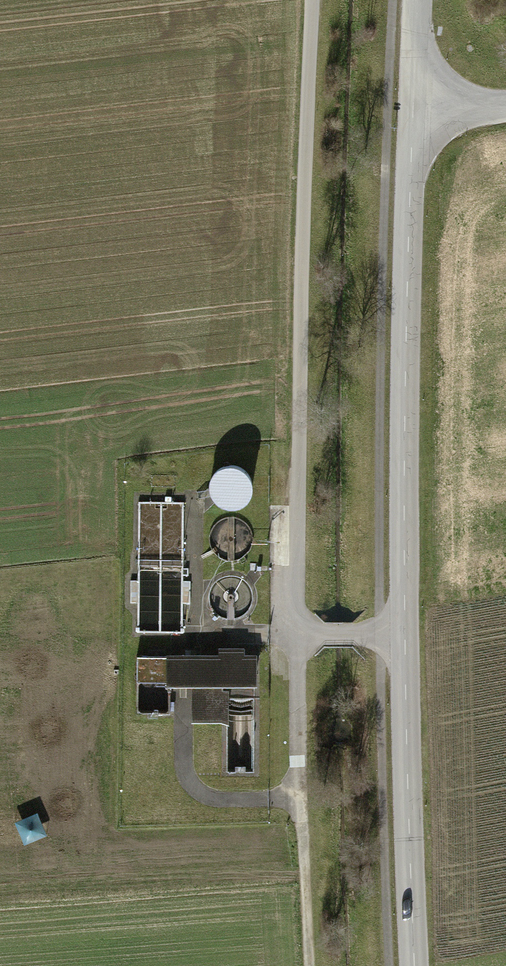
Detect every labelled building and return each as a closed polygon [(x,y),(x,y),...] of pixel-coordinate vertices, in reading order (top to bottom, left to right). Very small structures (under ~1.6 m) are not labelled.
[(218,467),(209,478),(209,492),(217,504),(230,508),(243,504),(252,493),(252,479),(244,468),(231,463),(218,467)] [(181,656),(137,656),(137,712),(170,713),(170,682),(181,682),(199,682),(199,692),(194,692),(194,717),(226,717),(226,692),(220,692),(220,681),(254,682),(254,656),(181,656)]
